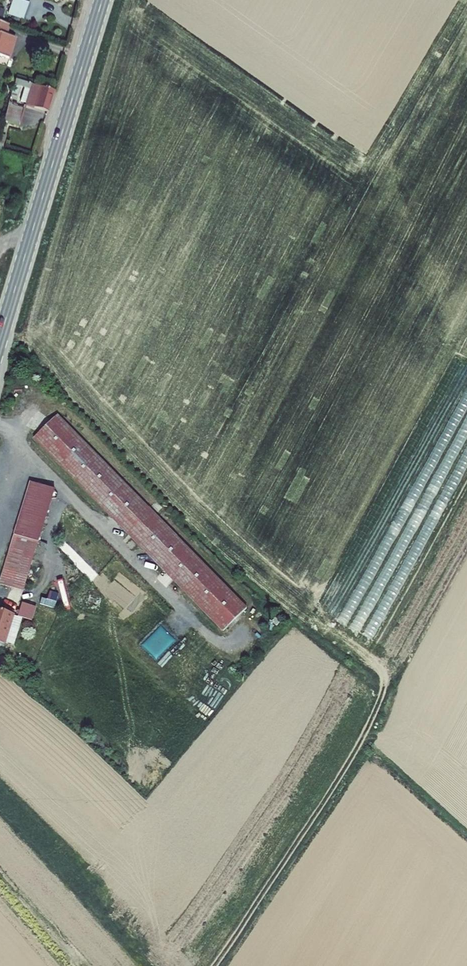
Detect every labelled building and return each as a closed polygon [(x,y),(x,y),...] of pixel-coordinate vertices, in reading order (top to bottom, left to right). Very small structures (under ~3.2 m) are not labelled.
[(25,0),(12,0),(7,14),(14,16),(20,19),(23,19),(29,1),(25,0)] [(0,21),(0,55),(10,58),(16,37),(7,34),(10,25),(0,21)] [(54,90),(15,78),(14,84),(20,86),(24,87),(29,89),(25,102),(25,104),(34,107),(47,111),(54,90)] [(20,86),(14,84),(11,94),(17,96),(20,86)] [(24,87),(20,101),(25,102),(29,89),(24,87)] [(11,104),(8,103),(4,120),(20,125),(25,108),(23,108),(11,104)] [(58,414),(33,439),(222,633),(248,608),(58,414)] [(30,482),(0,580),(0,584),(23,591),(55,490),(30,482)] [(22,603),(17,617),(22,619),(32,622),(37,608),(22,603)] [(0,610),(0,643),(5,644),(6,645),(6,643),(15,616),(15,615),(13,614),(2,611),(0,610)] [(15,616),(6,643),(14,646),(22,619),(17,617),(15,616)]
